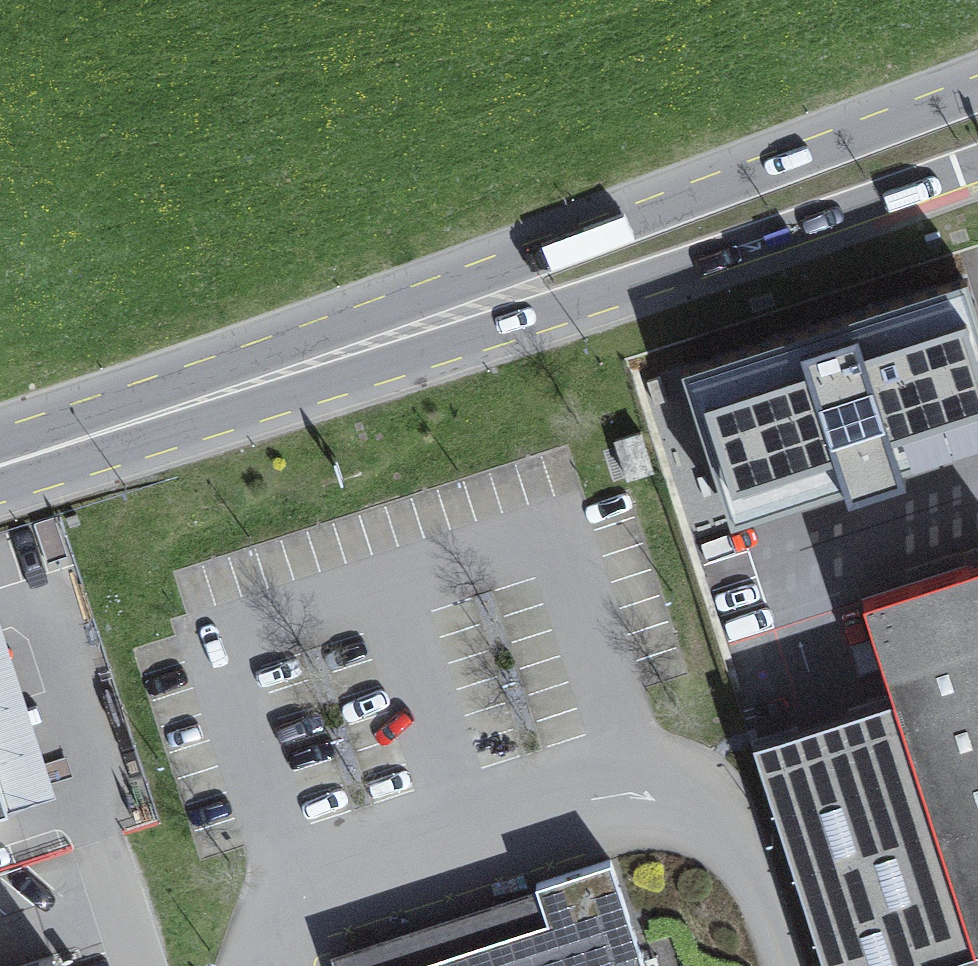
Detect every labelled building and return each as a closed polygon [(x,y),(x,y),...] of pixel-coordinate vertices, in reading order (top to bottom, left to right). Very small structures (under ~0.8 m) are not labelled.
[(665,368),(725,556),(977,476),(977,276),(976,269),(665,368)] [(862,610),(894,707),(973,953),(934,965),(977,965),(977,573),(862,610)] [(8,816),(55,801),(0,631),(0,790),(8,816)] [(894,707),(750,753),(818,965),(934,965),(973,953),(894,707)] [(8,816),(0,790),(0,819),(8,816)] [(613,865),(535,890),(546,925),(421,965),(646,965),(613,865)] [(535,890),(330,956),(333,965),(421,965),(546,925),(535,890)]
